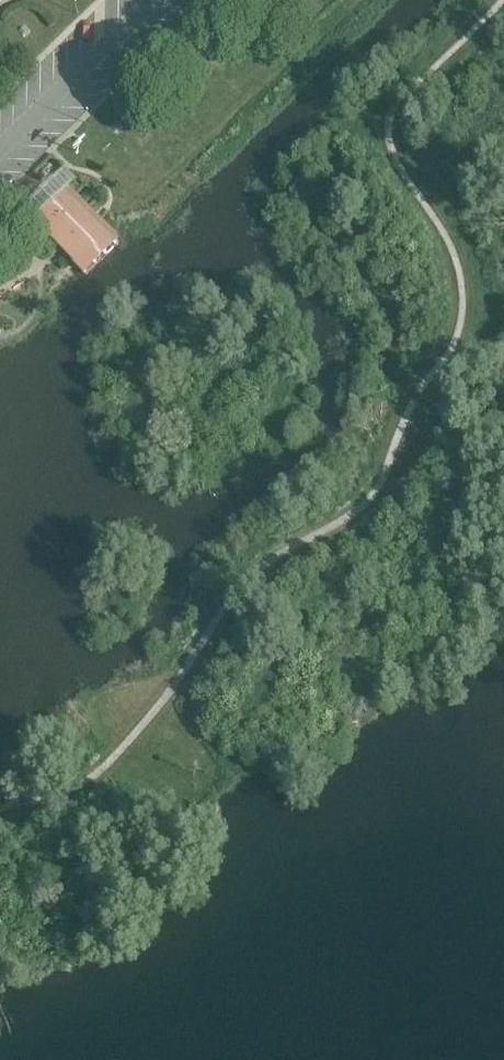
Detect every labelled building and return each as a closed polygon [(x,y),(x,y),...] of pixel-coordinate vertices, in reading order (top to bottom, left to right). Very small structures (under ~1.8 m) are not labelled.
[(70,258),(83,271),(114,241),(80,204),(64,188),(32,218),(70,258)]
